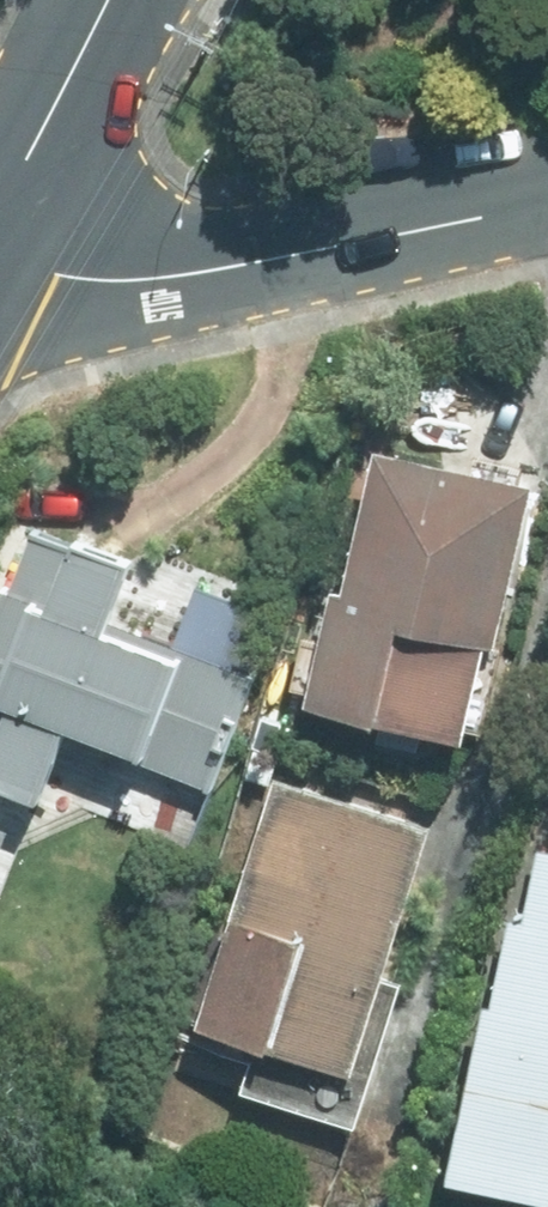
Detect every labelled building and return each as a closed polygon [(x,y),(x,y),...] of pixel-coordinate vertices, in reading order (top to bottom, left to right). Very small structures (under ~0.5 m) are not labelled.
[(395,435),(362,578),(351,574),(324,690),(483,727),(505,632),(514,633),(547,482),(547,469),(395,435)] [(252,724),(98,674),(111,635),(62,618),(71,588),(2,566),(0,570),(0,677),(18,683),(6,715),(26,722),(0,799),(0,883),(67,905),(95,817),(63,808),(70,779),(218,828),(252,724)] [(283,748),(261,742),(253,770),(277,776),(283,748)] [(355,1111),(439,820),(281,774),(245,903),(222,897),(190,1010),(282,1037),(269,1086),(355,1111)] [(547,1185),(547,853),(541,852),(528,915),(521,914),(506,991),(493,989),(458,1168),(547,1185)]
